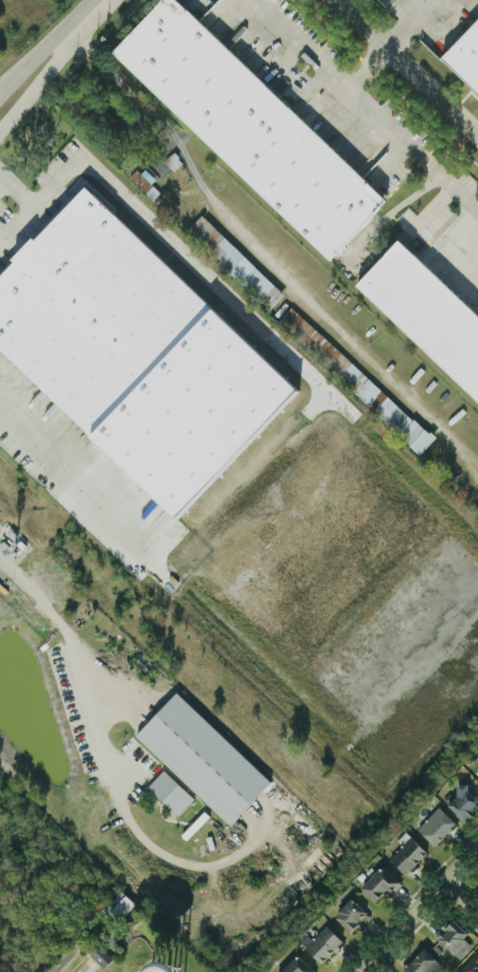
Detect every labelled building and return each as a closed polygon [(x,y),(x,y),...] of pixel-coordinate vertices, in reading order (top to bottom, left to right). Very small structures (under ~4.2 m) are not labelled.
[(331,258),(388,198),(178,0),(162,0),(112,53),(331,258)] [(442,58),(477,92),(477,19),(442,58)] [(153,179),(139,166),(130,176),(157,202),(164,195),(151,182),(153,179)] [(84,185),(0,275),(0,349),(92,435),(213,305),(84,185)] [(399,239),(356,285),(477,400),(477,314),(399,239)] [(422,451),(435,437),(291,307),(279,321),(422,451)] [(295,389),(211,310),(145,381),(145,380),(107,421),(111,424),(100,436),(179,511),(225,462),(211,448),(220,438),(236,452),(295,389)] [(271,780),(177,691),(136,735),(230,824),(271,780)] [(147,786),(178,815),(194,797),(164,769),(147,786)] [(448,803),(464,821),(477,808),(477,798),(463,782),(454,791),(458,794),(448,803)] [(417,829),(436,846),(457,823),(439,806),(417,829)] [(376,903),(399,882),(383,865),(361,886),(376,903)] [(136,903),(121,889),(104,908),(118,922),(136,903)] [(334,915),(352,933),(370,916),(353,897),(334,915)] [(469,933),(452,917),(434,936),(459,959),(472,946),(464,938),(469,933)] [(308,933),(300,941),(322,963),(343,941),(326,924),(313,938),(308,933)] [(90,954),(104,968),(114,957),(99,944),(90,954)] [(424,946),(402,970),(404,971),(433,971),(442,963),(424,946)] [(475,952),(457,971),(477,971),(477,954),(475,952)] [(299,954),(279,971),(316,971),(299,954)]
